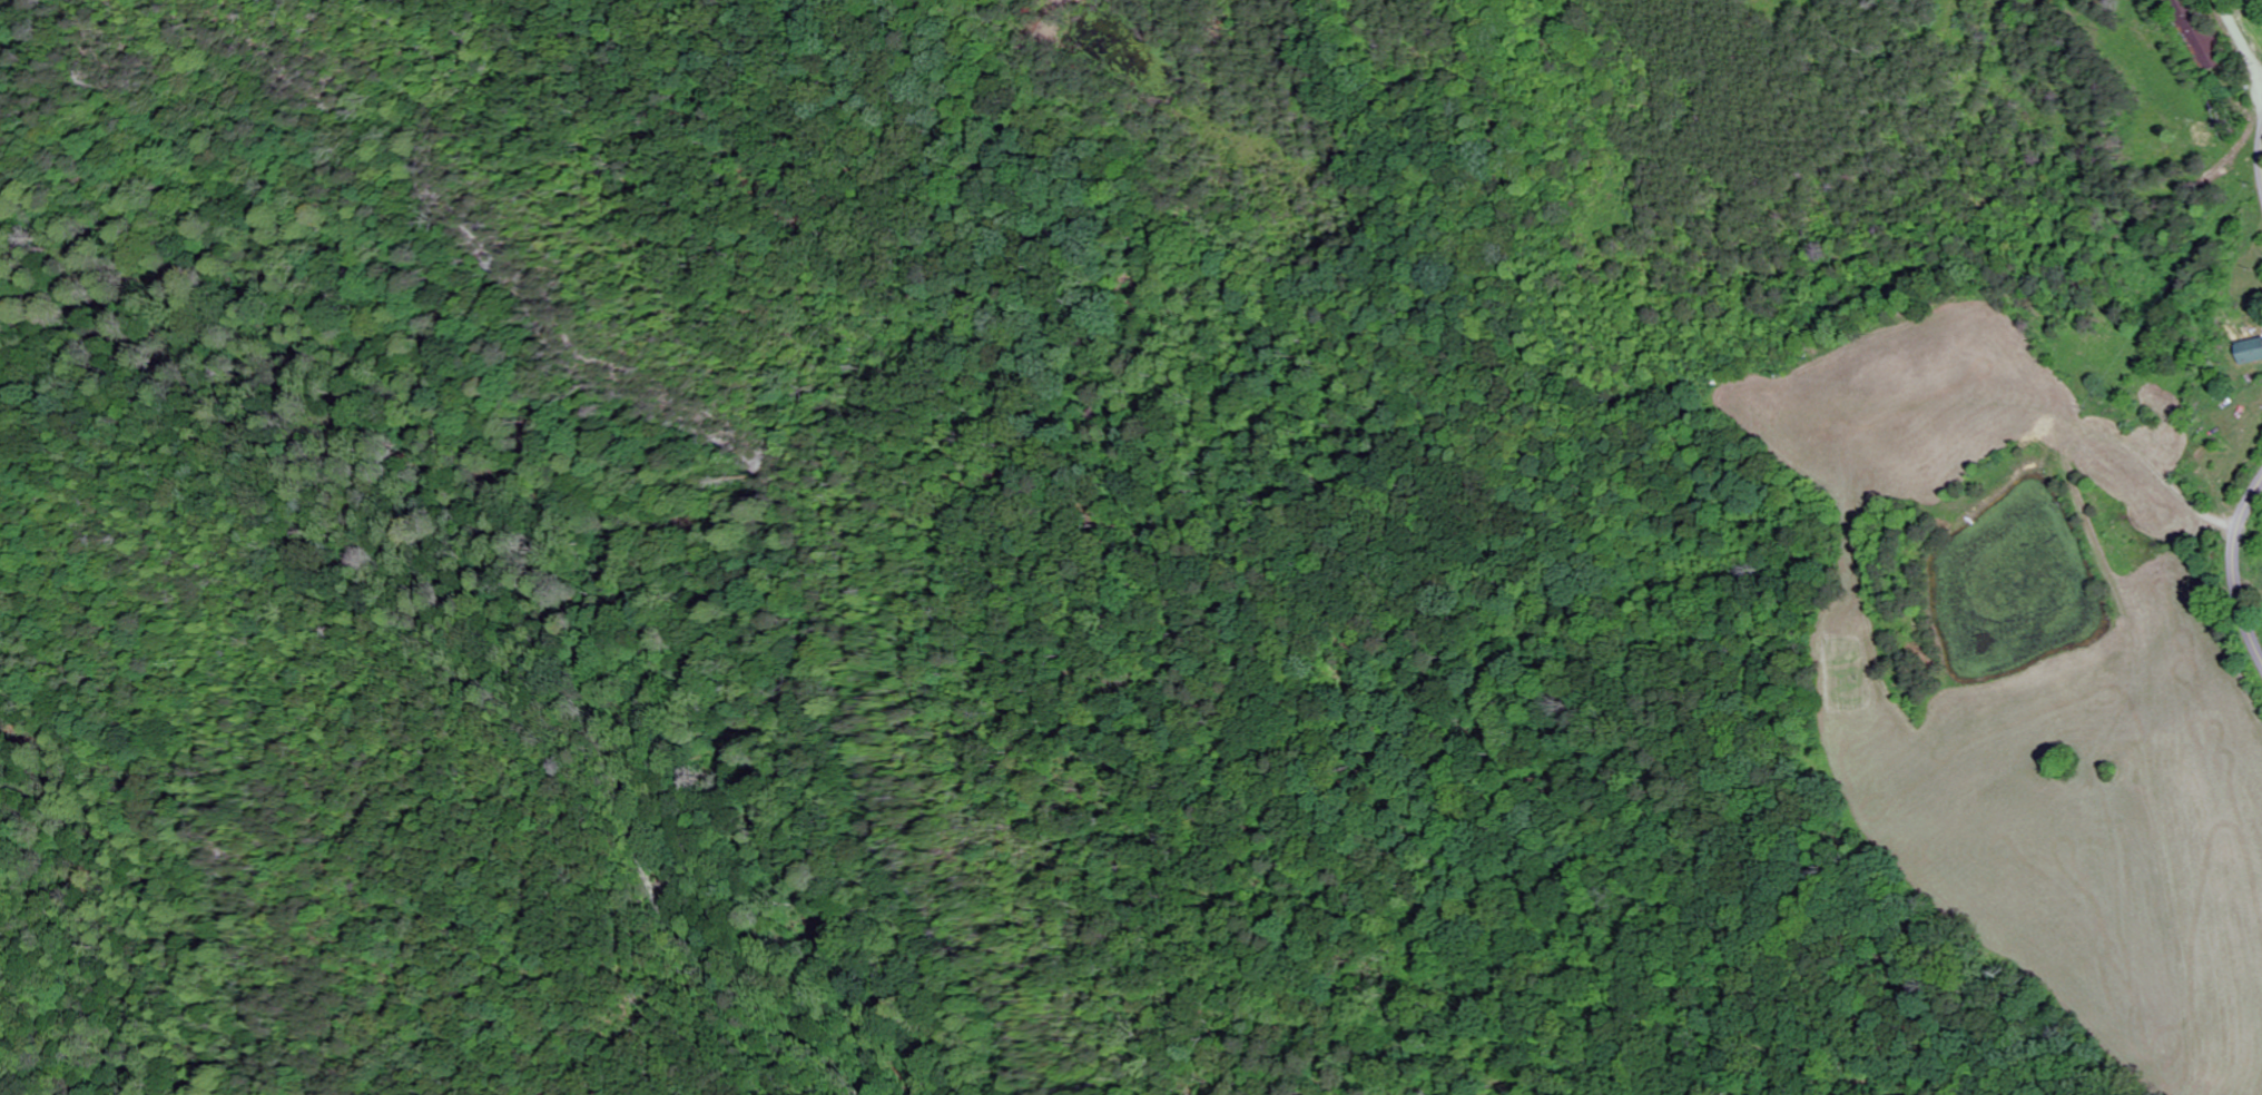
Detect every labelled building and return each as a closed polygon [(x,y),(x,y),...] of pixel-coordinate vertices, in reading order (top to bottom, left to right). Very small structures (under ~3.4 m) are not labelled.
[(2244,367),(2261,363),(2261,339),(2238,345),(2244,367)]
